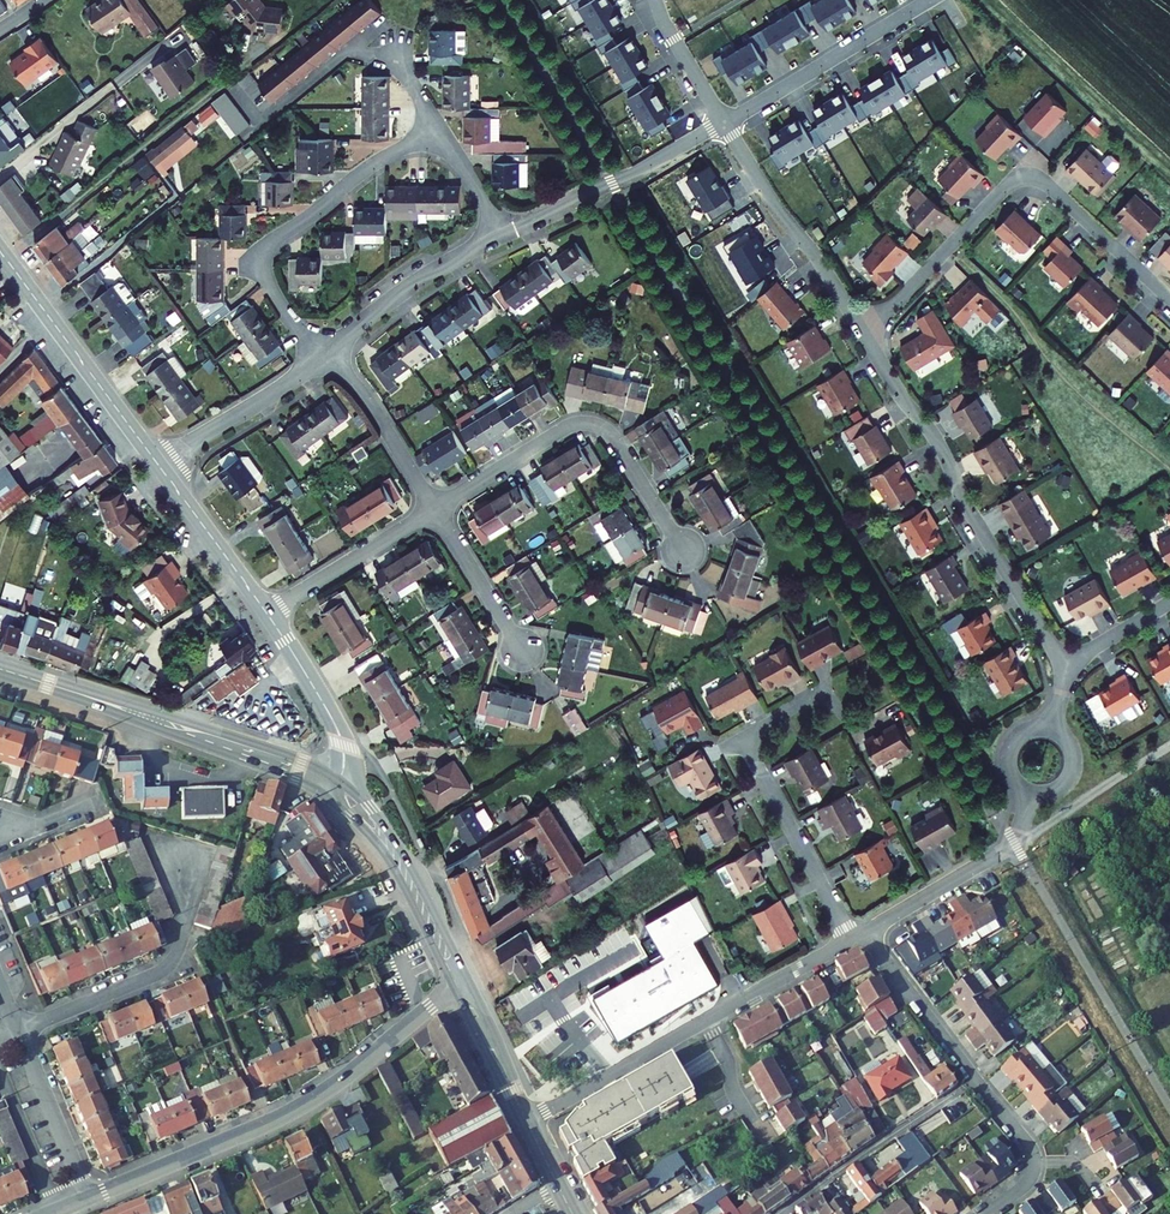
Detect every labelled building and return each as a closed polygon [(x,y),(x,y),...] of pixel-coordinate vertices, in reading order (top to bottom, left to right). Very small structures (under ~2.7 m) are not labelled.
[(102,33),(131,13),(147,36),(160,28),(140,0),(102,0),(103,1),(98,5),(96,2),(86,9),(92,18),(91,19),(90,24),(94,30),(99,31),(100,30),(102,33)] [(281,32),(283,10),(265,8),(259,0),(233,0),(227,5),(241,22),(246,19),(254,29),(281,32)] [(262,78),(277,96),(385,6),(380,0),(356,0),(262,78)] [(589,22),(613,8),(608,0),(592,0),(591,1),(590,0),(576,0),(572,3),(576,10),(580,8),(589,22)] [(803,6),(812,21),(819,17),(827,29),(842,20),(830,0),(821,0),(813,5),(811,1),(803,6)] [(842,20),(857,11),(850,0),(830,0),(842,20)] [(780,19),(794,42),(810,33),(805,25),(812,21),(803,6),(780,19)] [(593,39),(598,46),(613,37),(609,30),(622,23),(613,8),(589,22),(597,37),(593,39)] [(780,19),(757,33),(767,48),(774,44),(778,52),(788,46),(789,47),(795,44),(794,42),(780,19)] [(457,30),(433,30),(433,63),(463,63),(463,53),(457,53),(457,30)] [(457,30),(457,53),(463,53),(466,54),(466,30),(457,30)] [(752,41),(738,50),(752,74),(767,65),(759,52),(767,48),(757,33),(750,38),(752,41)] [(11,63),(26,84),(59,61),(41,37),(26,48),(28,51),(11,63)] [(613,37),(598,46),(602,54),(606,52),(615,66),(639,52),(630,37),(617,45),(613,37)] [(918,48),(933,72),(948,64),(950,67),(958,63),(948,48),(941,52),(933,39),(918,48)] [(163,87),(170,96),(175,96),(195,83),(186,70),(198,63),(187,48),(167,61),(162,61),(151,69),(158,79),(157,82),(160,86),(163,87)] [(904,74),(913,90),(921,85),(919,81),(933,72),(918,48),(903,57),(911,70),(904,74)] [(752,74),(738,50),(723,59),(721,55),(713,60),(723,75),(730,70),(737,83),(752,74)] [(497,51),(494,59),(500,62),(503,54),(497,51)] [(1011,58),(1018,64),(1024,57),(1017,51),(1011,58)] [(648,66),(639,52),(615,66),(624,81),(620,83),(624,90),(639,81),(635,74),(648,66)] [(446,75),(445,108),(466,108),(469,108),(469,75),(464,75),(464,71),(452,71),(452,75),(446,75)] [(891,103),(913,90),(904,74),(897,79),(892,71),(883,77),(882,75),(876,79),(877,80),(891,103)] [(333,78),(338,85),(345,81),(340,74),(333,78)] [(365,108),(388,108),(388,77),(365,76),(365,108)] [(82,85),(87,92),(94,87),(89,80),(82,85)] [(891,103),(877,80),(861,90),(866,98),(859,102),(868,117),(891,103)] [(639,81),(624,90),(638,113),(661,99),(652,84),(644,88),(639,81)] [(212,102),(217,109),(230,99),(225,92),(212,102)] [(829,102),(844,126),(858,118),(860,122),(868,117),(859,102),(852,106),(844,93),(829,102)] [(1025,117),(1045,136),(1057,124),(1055,122),(1066,110),(1048,93),(1025,117)] [(230,99),(217,109),(222,115),(235,105),(230,99)] [(662,99),(661,99),(638,113),(652,136),(667,127),(663,120),(670,115),(665,105),(666,105),(662,99)] [(829,135),(844,126),(829,102),(814,111),(822,124),(815,128),(824,143),(831,139),(829,135)] [(199,116),(206,125),(219,114),(212,105),(199,116)] [(235,105),(222,115),(227,122),(240,112),(235,105)] [(388,139),(388,108),(365,108),(365,139),(388,139)] [(524,141),(500,141),(499,108),(482,108),(469,108),(466,108),(466,141),(473,141),(473,153),(495,153),(524,153),(524,141)] [(227,122),(232,128),(245,118),(240,112),(227,122)] [(284,118),(288,122),(294,117),(290,112),(284,118)] [(1022,136),(998,113),(988,124),(988,127),(976,140),(996,158),(1008,145),(1011,148),(1022,136)] [(27,147),(21,140),(15,145),(11,148),(5,140),(10,137),(3,128),(9,124),(3,117),(0,119),(0,168),(27,147)] [(245,118),(232,128),(237,135),(250,125),(245,118)] [(1086,127),(1093,133),(1102,124),(1095,118),(1086,127)] [(197,125),(192,119),(155,150),(154,148),(147,154),(156,164),(177,147),(191,135),(190,135),(189,132),(197,125)] [(785,129),(800,153),(814,144),(816,148),(824,143),(815,128),(808,133),(800,120),(785,129)] [(73,138),(66,135),(59,153),(56,152),(49,167),(79,180),(83,170),(77,168),(94,129),(78,123),(73,138)] [(189,132),(190,135),(199,127),(197,125),(189,132)] [(785,162),(800,153),(785,129),(770,138),(778,151),(771,155),(780,170),(787,165),(785,162)] [(11,148),(15,145),(10,137),(5,140),(11,148)] [(298,172),(334,172),(334,139),(302,139),(302,149),(298,149),(298,172)] [(244,151),(249,158),(256,153),(251,146),(244,151)] [(156,164),(166,177),(170,173),(168,170),(185,156),(177,147),(156,164)] [(1082,180),(1095,194),(1113,174),(1112,173),(1101,163),(1086,149),(1066,171),(1074,178),(1076,176),(1082,180)] [(495,153),(495,186),(529,186),(529,153),(524,153),(495,153)] [(972,185),(974,187),(985,175),(961,153),(951,164),(951,167),(939,179),(949,188),(959,198),(972,185)] [(1112,173),(1119,165),(1119,162),(1112,155),(1108,155),(1101,163),(1112,173)] [(134,165),(144,177),(154,169),(144,157),(134,165)] [(259,182),(259,204),(293,204),(293,172),(261,172),(261,182),(259,182)] [(21,193),(26,189),(15,175),(0,187),(0,197),(26,233),(41,221),(21,193)] [(134,189),(138,193),(150,184),(146,180),(134,189)] [(387,218),(418,218),(418,212),(418,187),(387,188),(387,209),(387,218)] [(418,212),(461,212),(461,187),(418,187),(418,212)] [(938,219),(941,222),(948,214),(919,187),(908,199),(917,208),(908,218),(924,234),(938,219)] [(943,195),(953,204),(959,198),(949,188),(943,195)] [(1129,229),(1141,241),(1162,218),(1135,194),(1116,214),(1130,228),(1129,229)] [(50,202),(56,209),(65,202),(59,195),(50,202)] [(227,204),(223,204),(221,204),(221,214),(222,214),(222,238),(224,238),(246,238),(247,204),(227,204)] [(387,209),(355,209),(355,233),(386,233),(387,218),(387,209)] [(1026,252),(1042,235),(1032,226),(1031,227),(1026,222),(1027,221),(1015,209),(995,231),(1008,243),(1010,241),(1021,252),(1026,252)] [(80,222),(64,235),(57,227),(34,245),(47,262),(74,239),(81,232),(84,229),(80,222)] [(913,252),(923,241),(912,231),(902,241),(913,252)] [(1150,249),(1159,257),(1169,245),(1169,235),(1166,231),(1150,249)] [(74,239),(47,262),(55,273),(81,252),(80,251),(90,243),(81,232),(74,239)] [(355,243),(355,233),(322,233),(322,258),(346,258),(346,252),(355,252),(355,243)] [(355,233),(355,243),(386,243),(386,233),(355,233)] [(909,253),(890,235),(886,239),(882,239),(875,246),(875,251),(864,263),(872,271),(870,274),(882,285),(896,271),(891,267),(898,261),(900,263),(909,253)] [(419,241),(423,248),(433,243),(429,236),(419,241)] [(1065,287),(1083,268),(1070,255),(1073,252),(1057,237),(1043,251),(1052,259),(1044,267),(1065,287)] [(199,264),(199,269),(223,269),(224,238),(222,238),(199,238),(199,264)] [(136,239),(135,248),(145,249),(146,239),(136,239)] [(831,247),(840,248),(841,240),(833,239),(831,247)] [(55,273),(64,284),(91,263),(87,257),(99,248),(94,240),(90,243),(80,251),(81,252),(55,273)] [(566,283),(593,264),(578,243),(552,263),(562,277),(566,283)] [(1159,257),(1169,268),(1169,245),(1159,257)] [(125,257),(131,252),(127,247),(121,252),(125,257)] [(553,280),(555,282),(562,277),(552,263),(546,255),(520,274),(534,294),(553,280)] [(299,283),(323,283),(322,258),(289,258),(289,292),(299,292),(299,283)] [(223,300),(223,269),(199,269),(199,274),(199,300),(198,300),(207,317),(212,324),(231,311),(223,300)] [(102,280),(105,278),(99,270),(97,273),(102,280)] [(80,283),(107,320),(136,298),(125,282),(120,282),(108,289),(102,280),(97,273),(96,271),(80,283)] [(1005,273),(999,279),(1006,285),(1012,279),(1005,273)] [(512,304),(515,307),(534,294),(520,274),(494,293),(505,309),(512,304)] [(1091,277),(1067,303),(1076,311),(1080,311),(1082,309),(1100,326),(1117,307),(1110,300),(1111,299),(1110,296),(1108,296),(1106,296),(1100,291),(1103,288),(1091,277)] [(985,316),(990,321),(988,323),(996,331),(1010,318),(972,279),(959,292),(961,293),(957,297),(955,295),(945,305),(957,317),(954,319),(962,327),(968,321),(966,318),(971,314),(973,316),(985,316)] [(630,291),(644,294),(646,285),(633,282),(630,291)] [(758,298),(786,329),(806,311),(798,302),(796,304),(776,282),(758,298)] [(1011,291),(1020,299),(1024,294),(1016,286),(1011,291)] [(476,289),(450,308),(464,328),(483,314),(484,315),(493,309),(486,299),(484,300),(476,289)] [(136,298),(107,320),(126,346),(150,328),(144,320),(140,324),(133,315),(141,309),(142,305),(136,298)] [(236,318),(233,321),(247,339),(266,325),(246,299),(231,311),(236,318)] [(464,328),(450,308),(424,327),(436,343),(442,338),(445,342),(464,328)] [(901,347),(914,370),(956,345),(934,309),(917,319),(927,336),(922,339),(920,335),(901,347)] [(1124,317),(1118,312),(1113,317),(1119,322),(1124,317)] [(1109,335),(1135,359),(1154,338),(1140,325),(1141,324),(1129,313),(1109,335)] [(170,320),(173,324),(180,319),(177,315),(170,320)] [(538,325),(541,330),(552,323),(549,318),(538,325)] [(247,339),(239,345),(253,365),(256,362),(261,369),(285,351),(266,325),(247,339)] [(803,365),(831,349),(825,338),(822,340),(819,336),(821,335),(815,325),(787,342),(795,355),(797,354),(803,365)] [(173,334),(176,338),(182,333),(185,337),(189,334),(184,326),(173,334)] [(411,364),(430,351),(435,358),(443,353),(439,348),(436,343),(424,327),(423,326),(397,345),(411,364)] [(16,344),(2,329),(0,331),(0,359),(16,344)] [(439,348),(446,343),(445,342),(442,338),(436,343),(439,348)] [(489,350),(494,358),(505,350),(500,342),(489,350)] [(397,384),(393,378),(411,364),(397,345),(371,365),(389,390),(397,384)] [(196,350),(199,360),(205,359),(203,348),(196,350)] [(1147,371),(1166,388),(1160,395),(1168,403),(1169,403),(1169,350),(1168,348),(1147,371)] [(32,372),(35,376),(36,377),(48,367),(34,349),(22,360),(23,361),(0,382),(0,403),(32,372)] [(142,367),(161,394),(181,379),(188,374),(175,356),(168,359),(162,352),(142,367)] [(948,360),(944,354),(917,371),(920,377),(948,360)] [(273,363),(278,370),(287,363),(282,356),(273,363)] [(977,362),(978,370),(987,368),(986,361),(977,362)] [(613,367),(594,363),(592,371),(611,376),(613,367)] [(611,376),(624,379),(627,367),(614,364),(613,367),(611,376)] [(590,396),(606,400),(611,376),(592,371),(572,366),(566,393),(589,398),(590,396)] [(41,398),(52,413),(18,438),(26,447),(46,432),(51,428),(59,423),(77,409),(48,367),(36,377),(48,393),(41,398)] [(462,372),(466,377),(473,373),(469,367),(462,372)] [(827,376),(832,373),(829,367),(823,370),(827,376)] [(482,376),(486,379),(492,373),(488,369),(482,376)] [(850,383),(851,382),(844,369),(818,384),(836,414),(860,400),(850,383)] [(36,377),(35,376),(29,381),(41,398),(48,393),(36,377)] [(645,412),(651,385),(624,379),(611,376),(606,400),(622,403),(621,406),(645,412)] [(544,378),(518,394),(533,419),(542,413),(539,409),(549,403),(551,407),(559,402),(544,378)] [(200,394),(195,398),(181,379),(161,394),(181,420),(205,401),(200,394)] [(389,390),(392,393),(400,387),(397,384),(389,390)] [(533,419),(518,394),(513,386),(495,397),(512,426),(522,420),(524,424),(533,419)] [(1113,395),(1120,396),(1121,388),(1114,387),(1113,395)] [(458,390),(451,394),(454,399),(462,395),(458,390)] [(931,396),(933,404),(941,402),(939,394),(931,396)] [(349,417),(334,396),(307,416),(321,435),(340,421),(341,423),(349,417)] [(497,441),(505,436),(503,432),(512,426),(495,397),(477,409),(497,441)] [(1130,409),(1137,405),(1132,397),(1125,400),(1130,409)] [(963,425),(971,439),(993,426),(976,398),(952,413),(961,427),(963,425)] [(423,422),(439,412),(434,403),(417,413),(423,422)] [(395,411),(396,417),(406,414),(405,408),(395,411)] [(59,423),(83,456),(102,441),(95,433),(77,409),(59,423)] [(457,421),(475,449),(485,443),(488,447),(497,441),(477,409),(457,421)] [(850,415),(854,421),(862,417),(858,410),(850,415)] [(640,436),(651,454),(672,441),(680,436),(664,411),(637,427),(641,435),(640,436)] [(280,435),(298,458),(306,452),(303,448),(321,435),(307,416),(280,435)] [(877,425),(875,426),(869,416),(847,429),(851,435),(849,436),(851,441),(854,439),(870,464),(892,451),(877,425)] [(1030,429),(1038,434),(1044,425),(1036,420),(1030,429)] [(5,462),(26,447),(18,438),(13,431),(7,436),(0,427),(0,466),(5,462)] [(46,432),(49,436),(54,432),(51,428),(46,432)] [(434,468),(437,472),(468,453),(454,431),(423,450),(424,451),(434,468)] [(672,441),(651,454),(662,471),(666,469),(671,477),(690,465),(685,457),(692,453),(681,435),(680,436),(672,441)] [(982,459),(997,483),(1020,469),(1000,436),(974,452),(980,461),(982,459)] [(102,471),(116,461),(102,441),(83,456),(57,475),(61,481),(70,474),(71,473),(70,471),(72,469),(79,478),(97,464),(102,471)] [(561,456),(574,477),(593,466),(594,468),(602,463),(590,443),(582,448),(580,444),(561,456)] [(369,455),(363,445),(352,452),(358,461),(369,455)] [(427,473),(434,468),(424,451),(416,456),(427,473)] [(298,458),(301,463),(309,457),(306,452),(298,458)] [(231,453),(220,461),(225,469),(237,460),(231,453)] [(220,473),(238,498),(261,482),(263,476),(249,456),(243,456),(237,460),(225,469),(220,473)] [(542,468),(544,472),(536,477),(545,490),(552,501),(560,496),(555,489),(563,484),(574,477),(561,456),(542,468)] [(902,473),(905,471),(899,460),(886,468),(877,474),(870,478),(875,486),(878,487),(891,507),(897,508),(917,495),(909,481),(907,481),(902,473)] [(30,495),(5,462),(0,466),(0,518),(30,495)] [(353,474),(359,470),(355,463),(349,467),(353,474)] [(70,474),(78,485),(96,471),(98,474),(102,471),(97,464),(79,478),(72,469),(70,471),(71,473),(70,474)] [(875,471),(877,474),(886,468),(884,466),(875,471)] [(691,496),(702,514),(725,500),(714,482),(715,481),(710,473),(690,486),(695,493),(691,496)] [(1061,473),(1057,483),(1066,487),(1070,477),(1061,473)] [(382,482),(384,485),(365,496),(379,518),(398,506),(395,502),(403,497),(390,477),(382,482)] [(536,477),(529,481),(537,494),(545,490),(536,477)] [(286,483),(290,490),(298,486),(293,479),(286,483)] [(94,488),(97,492),(109,484),(106,480),(94,488)] [(749,488),(752,493),(760,488),(756,483),(749,488)] [(513,489),(515,493),(522,488),(520,484),(513,489)] [(560,496),(567,491),(563,484),(555,489),(560,496)] [(48,512),(53,519),(90,491),(85,485),(48,512)] [(494,501),(507,522),(525,510),(527,513),(535,508),(522,488),(515,493),(513,489),(494,501)] [(1014,523),(1029,548),(1052,534),(1024,488),(999,503),(1011,524),(1014,523)] [(123,491),(100,498),(109,527),(119,534),(117,537),(131,548),(147,528),(138,521),(140,519),(133,513),(131,515),(129,513),(123,491)] [(322,498),(327,505),(330,503),(326,496),(322,498)] [(337,510),(349,531),(357,526),(359,530),(379,518),(365,496),(346,508),(344,505),(337,510)] [(739,515),(741,514),(730,497),(725,500),(735,517),(739,515)] [(725,500),(702,514),(713,532),(719,528),(724,536),(733,530),(745,523),(739,515),(735,517),(725,500)] [(488,533),(507,522),(494,501),(474,513),(477,517),(469,521),(484,544),(492,539),(488,533)] [(615,538),(636,525),(624,506),(620,508),(615,501),(589,517),(594,525),(603,519),(615,538)] [(267,533),(269,532),(278,546),(299,533),(282,506),(259,521),(267,533)] [(901,522),(919,553),(928,548),(943,539),(930,517),(932,516),(927,507),(901,522)] [(570,528),(563,518),(558,521),(554,515),(551,517),(562,534),(570,528)] [(734,552),(736,553),(731,568),(755,576),(766,543),(751,519),(745,523),(733,530),(738,539),(734,552)] [(488,533),(492,539),(510,528),(507,522),(488,533)] [(624,558),(629,566),(648,554),(644,546),(647,544),(636,525),(615,538),(627,557),(624,558)] [(349,531),(352,534),(359,530),(357,526),(349,531)] [(548,534),(551,538),(559,533),(556,529),(548,534)] [(863,543),(870,539),(866,531),(858,535),(863,543)] [(278,546),(287,560),(284,561),(292,573),(294,572),(308,563),(315,559),(299,533),(278,546)] [(1158,541),(1169,562),(1169,534),(1158,541)] [(606,543),(618,562),(624,558),(627,557),(615,538),(606,543)] [(553,543),(556,550),(562,547),(559,540),(553,543)] [(422,545),(425,549),(432,545),(430,541),(422,545)] [(422,545),(403,557),(416,578),(435,567),(438,572),(446,567),(432,545),(425,549),(422,545)] [(922,557),(930,552),(928,548),(919,553),(922,557)] [(1142,582),(1143,585),(1157,577),(1144,552),(1138,555),(1138,554),(1128,559),(1127,562),(1111,571),(1124,594),(1136,588),(1136,585),(1142,582)] [(504,559),(508,564),(515,559),(512,554),(504,559)] [(509,577),(520,595),(540,582),(529,565),(532,563),(527,555),(507,568),(512,575),(509,577)] [(927,570),(946,602),(968,588),(954,565),(958,563),(952,555),(927,570)] [(386,590),(393,601),(401,597),(397,590),(416,578),(403,557),(384,569),(386,573),(379,578),(380,579),(386,590)] [(83,559),(81,566),(86,573),(91,569),(83,559)] [(152,592),(155,591),(167,607),(187,593),(175,576),(180,573),(170,560),(143,580),(144,581),(152,592)] [(540,582),(547,578),(536,560),(532,563),(529,565),(540,582)] [(294,572),(297,577),(311,568),(308,563),(294,572)] [(1033,567),(1029,575),(1035,577),(1038,569),(1033,567)] [(731,568),(725,583),(723,583),(718,596),(745,605),(758,610),(760,610),(763,601),(756,598),(748,595),(754,579),(755,576),(731,568)] [(894,584),(900,579),(893,572),(888,577),(894,584)] [(397,590),(401,597),(420,585),(416,578),(397,590)] [(373,584),(379,594),(386,590),(380,579),(373,584)] [(756,598),(762,581),(754,579),(748,595),(756,598)] [(1096,579),(1065,596),(1077,619),(1094,610),(1096,613),(1111,604),(1096,579)] [(134,588),(142,599),(152,592),(144,581),(134,588)] [(531,613),(534,611),(539,619),(559,606),(554,599),(551,600),(540,582),(520,595),(531,613)] [(665,621),(673,598),(657,592),(658,590),(635,582),(627,607),(632,609),(633,605),(637,607),(635,610),(665,621)] [(369,592),(374,600),(378,597),(373,589),(369,592)] [(319,602),(321,605),(340,593),(338,590),(319,602)] [(345,590),(341,592),(346,601),(344,603),(355,621),(361,616),(345,590)] [(584,596),(589,604),(597,599),(592,591),(584,596)] [(21,611),(0,604),(0,637),(3,638),(1,644),(16,648),(18,642),(28,610),(33,594),(27,592),(21,611)] [(326,612),(322,615),(334,634),(355,621),(344,603),(346,601),(341,592),(340,593),(321,605),(326,612)] [(562,604),(557,596),(554,599),(559,606),(562,604)] [(688,603),(673,598),(665,621),(702,634),(704,626),(696,623),(701,609),(703,605),(689,600),(688,603)] [(439,621),(442,619),(452,637),(473,624),(462,606),(459,608),(454,601),(437,611),(434,613),(439,621)] [(743,609),(757,614),(758,610),(745,605),(743,609)] [(701,609),(696,623),(704,626),(709,612),(701,609)] [(26,645),(24,651),(45,658),(58,623),(32,615),(33,611),(28,610),(18,642),(26,645)] [(966,643),(973,655),(996,641),(986,624),(991,621),(985,612),(958,628),(967,642),(966,643)] [(430,615),(446,641),(452,637),(442,619),(439,621),(434,613),(430,615)] [(771,618),(774,623),(781,619),(778,614),(771,618)] [(70,620),(61,616),(58,623),(45,658),(76,671),(78,665),(86,645),(88,640),(90,635),(81,632),(79,637),(75,646),(62,641),(65,632),(70,620)] [(398,622),(404,631),(408,628),(402,620),(398,622)] [(350,650),(354,658),(374,646),(369,638),(367,639),(355,621),(334,634),(346,653),(350,650)] [(473,624),(452,637),(463,654),(457,658),(449,663),(454,671),(489,649),(473,624)] [(831,625),(798,643),(812,670),(826,662),(824,658),(830,654),(831,656),(844,649),(831,625)] [(389,635),(393,642),(400,638),(396,630),(389,635)] [(202,691),(256,650),(242,631),(230,640),(228,637),(220,643),(227,653),(224,655),(228,659),(196,683),(202,691)] [(75,646),(79,637),(65,632),(62,641),(75,646)] [(603,650),(605,640),(575,633),(573,642),(568,641),(563,663),(587,668),(591,647),(603,650)] [(452,637),(446,641),(457,658),(463,654),(452,637)] [(419,643),(424,650),(429,647),(424,639),(419,643)] [(86,645),(96,649),(98,644),(88,640),(86,645)] [(845,652),(851,662),(870,652),(864,641),(845,652)] [(18,642),(16,648),(24,651),(26,645),(18,642)] [(1161,682),(1169,677),(1169,643),(1164,646),(1166,649),(1148,659),(1161,682)] [(78,665),(88,669),(96,649),(86,645),(78,665)] [(786,684),(801,675),(785,646),(770,654),(772,657),(755,666),(768,689),(784,680),(786,684)] [(1019,669),(1012,657),(1016,655),(1010,646),(985,661),(1005,694),(1028,680),(1021,668),(1019,669)] [(598,671),(603,650),(591,647),(587,668),(598,671)] [(721,658),(730,653),(727,649),(718,653),(721,658)] [(370,686),(379,700),(399,687),(378,653),(355,668),(368,688),(370,686)] [(129,680),(137,684),(147,667),(149,664),(142,659),(129,680)] [(239,693),(258,679),(244,660),(207,687),(217,701),(236,688),(239,693)] [(449,663),(444,666),(449,674),(454,671),(449,663)] [(586,690),(582,690),(587,668),(563,663),(558,685),(563,686),(561,694),(583,700),(586,690)] [(120,679),(127,683),(135,669),(128,665),(120,679)] [(137,684),(147,691),(157,673),(147,667),(137,684)] [(948,679),(953,675),(949,669),(944,673),(948,679)] [(741,708),(759,699),(744,671),(737,675),(739,679),(707,696),(718,718),(740,706),(741,708)] [(1100,692),(1113,715),(1114,714),(1138,701),(1140,699),(1126,674),(1117,679),(1119,682),(1100,692)] [(196,683),(180,694),(186,703),(202,691),(196,683)] [(385,716),(393,728),(406,720),(411,729),(421,722),(399,687),(379,700),(387,714),(385,716)] [(483,690),(478,712),(487,714),(488,711),(509,716),(515,693),(493,687),(492,692),(483,690)] [(690,733),(705,724),(686,690),(654,708),(668,732),(685,723),(690,733)] [(537,698),(515,693),(509,716),(531,721),(530,725),(539,727),(545,705),(536,702),(537,698)] [(1114,714),(1120,725),(1144,711),(1138,701),(1114,714)] [(586,725),(576,708),(572,711),(582,727),(586,725)] [(563,715),(576,735),(584,730),(582,727),(572,711),(571,710),(563,715)] [(975,723),(982,720),(977,710),(970,714),(975,723)] [(488,722),(507,726),(509,716),(488,711),(487,714),(478,712),(477,717),(486,719),(488,722)] [(1155,719),(1159,723),(1165,717),(1161,713),(1155,719)] [(11,716),(9,723),(25,727),(27,721),(11,716)] [(406,720),(393,728),(402,743),(415,735),(406,720)] [(876,736),(866,741),(878,764),(894,755),(901,757),(912,752),(905,739),(899,728),(897,724),(883,732),(884,733),(876,737),(876,736)] [(15,760),(24,763),(34,732),(25,729),(24,730),(6,725),(4,733),(3,733),(0,743),(0,757),(15,761),(15,760)] [(907,728),(911,736),(916,733),(912,725),(907,728)] [(905,739),(908,738),(902,727),(899,728),(905,739)] [(58,750),(62,738),(35,729),(34,732),(24,763),(32,766),(32,767),(51,773),(58,750)] [(450,735),(456,744),(463,739),(458,731),(450,735)] [(445,748),(454,761),(455,760),(457,763),(462,760),(460,749),(445,748)] [(692,780),(702,798),(722,787),(709,765),(708,766),(703,757),(705,756),(700,748),(669,766),(680,786),(692,780)] [(800,782),(806,793),(829,780),(812,748),(786,762),(794,777),(798,775),(801,782),(800,782)] [(113,752),(104,749),(98,766),(108,769),(113,768),(114,779),(123,779),(139,779),(138,760),(113,761),(113,752)] [(99,763),(58,750),(51,773),(92,785),(99,763)] [(22,768),(24,763),(15,760),(15,761),(0,757),(0,761),(22,768)] [(556,764),(551,758),(547,762),(552,768),(556,764)] [(639,764),(644,774),(654,769),(649,759),(639,764)] [(454,761),(437,772),(441,778),(437,780),(437,779),(425,787),(438,808),(472,787),(457,763),(455,760),(454,761)] [(856,771),(862,783),(869,779),(862,767),(856,771)] [(664,779),(661,772),(648,779),(651,786),(664,779)] [(141,786),(139,786),(139,779),(123,779),(124,803),(141,803),(142,803),(142,794),(142,792),(141,786)] [(248,806),(245,817),(255,821),(259,809),(274,814),(276,808),(282,789),(266,784),(264,790),(264,792),(256,790),(251,806),(248,806)] [(141,803),(142,810),(167,809),(166,791),(142,792),(142,794),(142,803),(141,803)] [(220,791),(179,796),(182,825),(224,820),(220,791)] [(833,825),(841,840),(864,828),(855,812),(856,809),(852,801),(849,801),(846,795),(819,809),(823,817),(819,820),(824,830),(833,825)] [(736,813),(728,798),(700,813),(718,845),(739,833),(729,816),(736,813)] [(896,799),(893,808),(899,809),(902,801),(896,799)] [(505,808),(513,822),(526,814),(517,800),(505,808)] [(513,822),(446,867),(474,931),(491,920),(485,907),(498,900),(483,863),(531,831),(558,877),(583,860),(545,801),(526,814),(513,822)] [(318,893),(319,894),(327,889),(329,891),(348,878),(331,853),(336,850),(336,843),(340,840),(333,829),(330,832),(326,825),(324,826),(312,808),(311,809),(307,803),(291,813),(296,820),(286,826),(295,840),(281,849),(308,890),(317,894),(318,893)] [(454,816),(471,844),(488,833),(486,829),(493,825),(494,822),(485,808),(476,813),(471,805),(454,816)] [(912,827),(925,851),(942,842),(941,839),(957,830),(943,805),(926,814),(929,818),(912,827)] [(255,821),(273,827),(279,809),(276,808),(274,814),(259,809),(255,821)] [(666,819),(670,826),(677,823),(673,815),(666,819)] [(87,832),(96,854),(114,847),(117,854),(126,850),(124,845),(114,822),(106,825),(106,824),(87,832)] [(132,822),(129,831),(137,834),(140,824),(132,822)] [(633,828),(603,847),(598,851),(583,860),(558,877),(491,920),(474,931),(480,942),(543,900),(545,905),(572,888),(577,895),(604,878),(601,873),(645,845),(633,828)] [(96,854),(87,832),(69,840),(78,862),(86,858),(96,854)] [(142,846),(139,838),(124,845),(126,850),(127,852),(142,846)] [(856,854),(872,879),(894,867),(884,847),(889,845),(885,838),(856,854)] [(69,840),(51,847),(60,869),(78,862),(69,840)] [(142,846),(127,852),(130,859),(145,853),(142,846)] [(51,847),(33,855),(42,877),(60,869),(51,847)] [(99,862),(117,854),(114,847),(96,854),(99,862)] [(231,860),(234,853),(218,848),(216,856),(231,860)] [(738,884),(742,893),(765,880),(757,865),(763,862),(755,848),(727,864),(738,884)] [(145,853),(130,859),(133,866),(148,860),(145,853)] [(86,858),(90,866),(99,862),(96,854),(86,858)] [(15,862),(24,884),(42,877),(33,855),(15,862)] [(216,856),(213,863),(229,868),(231,860),(216,856)] [(148,860),(133,866),(136,874),(151,867),(148,860)] [(8,898),(6,892),(24,884),(15,862),(0,869),(0,901),(8,898)] [(229,868),(213,863),(211,871),(227,876),(229,868)] [(728,886),(731,887),(738,884),(727,864),(718,868),(728,886)] [(151,867),(136,874),(139,881),(154,874),(151,867)] [(211,871),(209,879),(224,884),(227,876),(211,871)] [(154,874),(139,881),(142,888),(157,882),(154,874)] [(222,891),(224,884),(209,879),(206,886),(222,891)] [(142,888),(145,895),(160,889),(157,882),(142,888)] [(8,898),(10,902),(28,894),(24,884),(6,892),(8,898)] [(130,891),(134,900),(144,895),(140,886),(130,891)] [(206,886),(204,894),(220,899),(222,891),(206,886)] [(145,895),(148,902),(163,896),(160,889),(145,895)] [(76,896),(79,902),(87,899),(85,893),(76,896)] [(217,907),(220,899),(204,894),(201,902),(217,907)] [(698,894),(646,923),(665,957),(595,997),(620,1041),(721,984),(696,941),(699,939),(694,931),(708,924),(713,931),(715,930),(698,894)] [(1001,928),(984,898),(971,906),(965,895),(957,900),(980,940),(1001,928)] [(163,896),(148,902),(151,910),(166,903),(163,896)] [(99,911),(115,905),(112,898),(96,905),(99,911)] [(757,903),(760,908),(768,904),(765,898),(757,903)] [(754,914),(774,951),(798,938),(783,909),(785,908),(780,900),(754,914)] [(980,940),(957,900),(949,905),(955,915),(944,921),(957,943),(961,950),(980,940)] [(56,905),(59,913),(69,909),(66,901),(56,905)] [(201,902),(199,909),(215,914),(217,907),(201,902)] [(1011,908),(1008,902),(1003,904),(1007,911),(1011,908)] [(151,910),(154,917),(169,911),(166,903),(151,910)] [(244,915),(241,903),(216,913),(212,927),(244,915)] [(316,935),(350,921),(347,914),(342,903),(311,915),(315,924),(312,925),(316,935)] [(81,911),(84,917),(99,911),(96,905),(81,911)] [(43,910),(45,916),(54,913),(51,907),(43,910)] [(212,922),(215,914),(199,909),(197,917),(212,922)] [(154,917),(157,924),(172,918),(169,911),(154,917)] [(67,917),(70,923),(77,920),(74,914),(67,917)] [(206,945),(240,932),(246,914),(244,915),(212,927),(206,945)] [(194,925),(210,930),(212,922),(197,917),(194,925)] [(957,943),(944,921),(934,927),(928,917),(920,922),(939,954),(957,943)] [(28,922),(31,927),(40,923),(38,918),(28,922)] [(129,926),(132,934),(149,927),(146,920),(129,926)] [(327,959),(360,946),(357,940),(355,933),(359,931),(354,920),(350,921),(316,935),(313,936),(317,948),(322,946),(327,959)] [(939,954),(920,922),(912,926),(918,936),(907,943),(920,965),(939,954)] [(139,957),(158,949),(157,948),(166,945),(157,924),(149,927),(132,934),(130,935),(139,957)] [(694,931),(699,939),(713,931),(708,924),(694,931)] [(519,929),(494,944),(504,962),(511,958),(520,974),(539,962),(538,959),(548,953),(538,937),(527,944),(519,929)] [(1032,934),(1025,940),(1030,946),(1037,940),(1032,934)] [(112,943),(121,965),(139,957),(130,935),(112,943)] [(228,940),(226,949),(235,951),(237,941),(228,940)] [(73,951),(85,980),(103,972),(94,950),(91,943),(73,951)] [(112,943),(94,950),(103,972),(121,965),(112,943)] [(73,951),(55,959),(67,988),(85,980),(73,951)] [(869,969),(864,960),(863,961),(858,951),(836,963),(839,969),(836,971),(843,983),(869,969)] [(730,961),(735,972),(747,966),(742,956),(730,961)] [(28,970),(39,998),(48,994),(48,995),(67,988),(55,959),(28,970)] [(348,968),(357,965),(355,960),(346,964),(348,968)] [(973,969),(976,974),(983,969),(979,964),(973,969)] [(962,970),(955,974),(958,980),(965,976),(962,970)] [(966,1018),(987,1002),(986,1002),(997,994),(980,971),(952,992),(964,1009),(961,1011),(966,1018)] [(953,984),(948,977),(940,982),(945,989),(953,984)] [(324,984),(326,988),(335,985),(333,980),(324,984)] [(889,998),(879,980),(857,992),(860,998),(858,999),(865,1013),(874,1008),(889,998)] [(805,1015),(829,1002),(818,981),(801,990),(805,996),(797,1001),(805,1015)] [(178,990),(187,1012),(206,1004),(197,982),(178,990)] [(353,1000),(362,1022),(381,1015),(380,1014),(388,1010),(380,989),(353,1000)] [(152,1002),(161,1023),(187,1012),(178,990),(159,998),(160,999),(152,1002)] [(805,1015),(797,1001),(794,994),(777,1003),(781,1010),(773,1014),(781,1028),(805,1015)] [(874,1008),(883,1021),(898,1013),(889,998),(874,1008)] [(335,1008),(331,1000),(313,1007),(314,1010),(316,1016),(335,1008)] [(353,1000),(335,1008),(344,1030),(362,1022),(353,1000)] [(143,1004),(125,1012),(134,1034),(153,1027),(161,1023),(152,1002),(144,1005),(143,1004)] [(966,1037),(971,1044),(1001,1022),(987,1002),(966,1018),(975,1030),(966,1037)] [(305,1013),(316,1040),(325,1037),(325,1038),(344,1030),(335,1008),(316,1016),(314,1010),(305,1013)] [(773,1014),(770,1008),(752,1018),(765,1042),(777,1035),(776,1033),(782,1029),(781,1028),(773,1014)] [(876,1035),(887,1028),(883,1021),(874,1008),(862,1015),(876,1035)] [(98,1025),(107,1046),(134,1034),(125,1012),(106,1020),(106,1021),(98,1025)] [(902,1012),(884,1022),(889,1031),(907,1020),(902,1012)] [(435,1049),(444,1065),(465,1053),(445,1018),(410,1045),(418,1058),(435,1049)] [(752,1018),(734,1028),(746,1050),(751,1046),(753,1049),(765,1042),(752,1018)] [(1074,1024),(1080,1032),(1086,1027),(1079,1019),(1074,1024)] [(1001,1022),(971,1044),(977,1051),(986,1044),(995,1057),(1016,1042),(1001,1022)] [(153,1027),(155,1032),(163,1029),(161,1023),(153,1027)] [(260,1031),(264,1036),(270,1031),(266,1026),(260,1031)] [(938,1100),(958,1085),(945,1067),(931,1076),(919,1058),(917,1059),(904,1039),(898,1043),(923,1081),(938,1100)] [(290,1051),(299,1074),(317,1066),(317,1065),(325,1061),(316,1040),(290,1051)] [(74,1041),(52,1050),(60,1069),(82,1059),(74,1041)] [(1023,1089),(1043,1072),(1052,1064),(1034,1042),(1002,1069),(1007,1076),(1010,1074),(1015,1080),(1023,1089)] [(290,1051),(271,1059),(281,1081),(299,1074),(290,1051)] [(444,1065),(467,1107),(488,1096),(465,1053),(444,1065)] [(681,1098),(691,1092),(672,1057),(664,1062),(663,1059),(643,1070),(644,1073),(625,1084),(623,1082),(615,1087),(616,1089),(613,1091),(621,1106),(613,1110),(605,1096),(604,1096),(602,1094),(593,1099),(595,1101),(589,1104),(587,1102),(582,1109),(584,1113),(579,1116),(577,1114),(559,1135),(563,1142),(565,1141),(572,1152),(578,1162),(574,1164),(583,1184),(599,1175),(597,1171),(603,1168),(605,1172),(616,1166),(606,1148),(613,1143),(612,1141),(610,1138),(636,1124),(637,1126),(646,1121),(644,1119),(657,1111),(664,1108),(666,1110),(676,1104),(675,1102),(681,1098)] [(82,1059),(60,1069),(67,1087),(89,1077),(82,1059)] [(245,1070),(253,1091),(262,1088),(262,1089),(281,1081),(271,1059),(245,1070)] [(911,1080),(899,1059),(882,1069),(878,1063),(863,1072),(880,1102),(892,1095),(890,1092),(911,1080)] [(759,1092),(784,1078),(777,1066),(774,1068),(771,1062),(749,1074),(755,1084),(754,1084),(758,1093),(759,1092)] [(167,1077),(181,1071),(177,1064),(163,1069),(167,1077)] [(374,1073),(387,1096),(397,1090),(399,1089),(387,1067),(374,1073)] [(1110,1080),(1116,1076),(1109,1067),(1103,1071),(1110,1080)] [(1033,1107),(1039,1114),(1058,1098),(1052,1091),(1056,1088),(1043,1072),(1023,1089),(1031,1099),(1036,1105),(1033,1107)] [(108,1091),(100,1073),(89,1077),(97,1095),(103,1093),(108,1091)] [(120,1076),(123,1082),(131,1078),(128,1073),(120,1076)] [(238,1082),(235,1075),(217,1083),(220,1090),(238,1082)] [(89,1077),(67,1087),(75,1105),(97,1095),(89,1077)] [(784,1078),(759,1092),(769,1110),(773,1108),(787,1100),(791,1098),(788,1092),(791,1091),(784,1078)] [(247,1104),(238,1082),(220,1090),(229,1112),(247,1104)] [(844,1097),(860,1087),(857,1082),(841,1092),(844,1097)] [(220,1090),(217,1083),(198,1090),(201,1097),(220,1090)] [(127,1088),(129,1093),(137,1090),(134,1084),(127,1088)] [(886,1131),(860,1087),(844,1097),(849,1105),(851,1108),(854,1113),(840,1122),(836,1125),(845,1137),(840,1140),(852,1156),(875,1140),(870,1132),(871,1129),(859,1110),(866,1105),(883,1135),(885,1134),(884,1133),(886,1131)] [(201,1097),(198,1090),(197,1089),(189,1092),(202,1122),(210,1118),(210,1120),(229,1112),(220,1090),(201,1097)] [(1068,1089),(1058,1098),(1039,1114),(1044,1121),(1047,1118),(1052,1124),(1060,1134),(1086,1111),(1068,1089)] [(413,1142),(428,1134),(427,1131),(420,1134),(397,1090),(387,1096),(413,1142)] [(1127,1094),(1118,1090),(1115,1096),(1124,1100),(1127,1094)] [(621,1106),(613,1091),(605,1096),(613,1110),(621,1106)] [(166,1112),(176,1134),(194,1126),(194,1125),(202,1122),(189,1092),(181,1096),(181,1097),(184,1104),(166,1112)] [(694,1097),(691,1092),(681,1098),(684,1103),(694,1097)] [(110,1111),(111,1111),(103,1093),(97,1095),(104,1114),(110,1111)] [(75,1105),(82,1123),(104,1114),(97,1095),(75,1105)] [(184,1104),(181,1097),(163,1105),(166,1112),(184,1104)] [(428,1134),(432,1142),(447,1169),(510,1134),(490,1098),(427,1131),(428,1134)] [(775,1119),(785,1134),(805,1122),(795,1106),(792,1108),(788,1101),(774,1110),(779,1117),(775,1119)] [(163,1104),(144,1111),(145,1113),(148,1120),(166,1112),(163,1105),(163,1104)] [(660,1117),(678,1107),(676,1104),(666,1110),(664,1108),(657,1111),(660,1117)] [(836,1115),(837,1117),(851,1108),(849,1105),(836,1115)] [(321,1122),(339,1156),(360,1145),(355,1135),(369,1128),(359,1108),(345,1116),(343,1111),(321,1122)] [(854,1113),(851,1108),(837,1117),(840,1122),(854,1113)] [(0,1112),(0,1121),(10,1117),(7,1109),(0,1112)] [(989,1118),(982,1110),(973,1117),(979,1125),(989,1118)] [(112,1132),(120,1129),(116,1121),(114,1121),(110,1111),(104,1114),(112,1132)] [(138,1121),(148,1144),(156,1141),(157,1142),(176,1134),(166,1112),(148,1120),(145,1113),(137,1117),(138,1121)] [(129,1116),(132,1123),(138,1121),(137,1117),(135,1113),(129,1116)] [(104,1114),(82,1123),(90,1141),(112,1132),(104,1114)] [(1095,1154),(1103,1149),(1117,1140),(1113,1133),(1120,1128),(1112,1114),(1082,1131),(1095,1154)] [(830,1171),(841,1164),(828,1146),(827,1141),(824,1143),(822,1131),(817,1123),(819,1122),(818,1119),(815,1116),(808,1120),(812,1127),(819,1137),(823,1142),(814,1148),(830,1171)] [(13,1124),(10,1117),(0,1121),(0,1129),(13,1124)] [(808,1120),(803,1123),(808,1130),(812,1127),(808,1120)] [(0,1129),(0,1136),(1,1138),(16,1131),(13,1124),(0,1129)] [(637,1126),(636,1124),(610,1138),(612,1141),(613,1143),(639,1129),(637,1126)] [(845,1137),(836,1125),(825,1132),(827,1141),(828,1146),(841,1164),(852,1156),(840,1140),(845,1137)] [(1,1138),(4,1145),(19,1138),(16,1131),(1,1138)] [(306,1135),(313,1152),(323,1147),(315,1131),(306,1135)] [(90,1141),(98,1160),(99,1159),(103,1170),(131,1159),(126,1147),(120,1150),(112,1132),(90,1141)] [(901,1141),(910,1153),(919,1146),(910,1134),(901,1141)] [(1103,1149),(1116,1171),(1139,1158),(1126,1135),(1117,1140),(1103,1149)] [(303,1136),(285,1145),(297,1169),(303,1183),(320,1175),(303,1136)] [(805,1172),(813,1183),(830,1171),(814,1148),(823,1142),(819,1137),(811,1142),(812,1145),(806,1150),(816,1165),(805,1172)] [(4,1145),(7,1152),(22,1146),(19,1138),(4,1145)] [(513,1138),(486,1152),(485,1150),(467,1159),(474,1171),(480,1168),(491,1163),(490,1162),(503,1155),(505,1159),(519,1150),(513,1138)] [(895,1140),(877,1152),(880,1157),(898,1145),(895,1140)] [(1017,1165),(1002,1145),(1001,1146),(997,1140),(993,1140),(986,1145),(985,1149),(989,1154),(981,1160),(998,1184),(1006,1178),(1004,1175),(1010,1171),(1017,1165)] [(569,1154),(572,1152),(565,1141),(563,1142),(569,1154)] [(780,1159),(771,1145),(763,1150),(773,1164),(780,1159)] [(7,1152),(10,1159),(25,1153),(22,1146),(7,1152)] [(478,1186),(483,1183),(498,1176),(510,1169),(511,1170),(526,1162),(519,1150),(505,1159),(503,1155),(490,1162),(491,1163),(480,1168),(483,1173),(474,1177),(473,1180),(466,1184),(468,1188),(467,1188),(469,1191),(475,1188),(478,1186)] [(926,1157),(929,1161),(933,1158),(937,1155),(934,1151),(926,1157)] [(25,1153),(10,1159),(13,1166),(21,1163),(28,1160),(25,1153)] [(663,1161),(657,1167),(644,1183),(620,1197),(611,1202),(598,1210),(597,1209),(594,1211),(596,1213),(630,1213),(632,1212),(628,1204),(675,1177),(674,1174),(686,1165),(677,1153),(663,1161)] [(893,1188),(929,1161),(926,1157),(920,1161),(917,1158),(911,1162),(905,1155),(870,1180),(882,1196),(893,1188)] [(981,1160),(961,1175),(976,1196),(983,1190),(989,1186),(991,1189),(998,1184),(981,1160)] [(1169,1164),(1163,1160),(1159,1166),(1166,1170),(1169,1164)] [(510,1169),(498,1176),(513,1202),(540,1186),(526,1162),(511,1170),(510,1169)] [(7,1205),(26,1197),(23,1191),(32,1188),(21,1163),(13,1166),(13,1168),(0,1173),(0,1188),(7,1205)] [(870,1180),(859,1164),(847,1173),(866,1200),(854,1208),(855,1210),(858,1213),(882,1196),(870,1180)] [(622,1169),(619,1165),(616,1166),(605,1172),(600,1175),(583,1184),(597,1209),(598,1210),(611,1202),(620,1197),(616,1190),(613,1192),(609,1185),(625,1175),(622,1169)] [(251,1179),(266,1211),(307,1191),(303,1183),(297,1169),(280,1177),(267,1183),(265,1180),(262,1174),(251,1179)] [(449,1172),(438,1178),(444,1189),(454,1183),(449,1172)] [(790,1199),(812,1184),(805,1172),(800,1176),(798,1172),(780,1185),(790,1199)] [(280,1177),(279,1174),(265,1180),(267,1183),(280,1177)] [(379,1181),(388,1198),(399,1190),(390,1175),(379,1181)] [(208,1176),(191,1183),(204,1213),(220,1213),(223,1213),(208,1176)] [(1104,1198),(1116,1213),(1123,1208),(1127,1213),(1140,1204),(1142,1207),(1153,1199),(1136,1176),(1126,1183),(1125,1182),(1104,1198)] [(1061,1182),(1040,1197),(1052,1213),(1059,1208),(1063,1213),(1076,1203),(1061,1182)] [(480,1189),(477,1191),(482,1201),(489,1197),(490,1196),(483,1183),(478,1186),(480,1189)] [(729,1183),(722,1188),(728,1196),(735,1191),(729,1183)] [(189,1184),(162,1196),(169,1213),(201,1213),(189,1184)] [(759,1193),(752,1198),(754,1201),(757,1205),(764,1213),(769,1213),(790,1199),(780,1185),(771,1191),(767,1184),(758,1191),(759,1193)] [(728,1196),(722,1188),(722,1187),(680,1213),(711,1213),(718,1209),(715,1205),(728,1196)] [(476,1213),(493,1213),(498,1211),(493,1203),(489,1197),(482,1201),(477,1191),(475,1188),(469,1191),(461,1196),(460,1194),(457,1196),(460,1200),(463,1198),(467,1204),(468,1204),(476,1213)] [(796,1209),(800,1213),(849,1213),(839,1199),(828,1207),(818,1193),(796,1209)] [(920,1205),(927,1213),(956,1213),(958,1213),(946,1197),(939,1202),(933,1194),(920,1205)] [(162,1196),(116,1213),(169,1213),(162,1196)] [(462,1213),(476,1213),(468,1204),(467,1204),(463,1198),(460,1200),(457,1196),(452,1199),(462,1213)] [(1040,1197),(1019,1213),(1020,1213),(1050,1213),(1052,1213),(1040,1197)] [(500,1198),(493,1203),(498,1211),(505,1207),(500,1198)] [(725,1198),(715,1205),(718,1209),(722,1213),(737,1213),(725,1198)] [(1084,1213),(1116,1213),(1104,1198),(1084,1213)] [(449,1213),(462,1213),(452,1199),(443,1204),(449,1213)] [(757,1205),(754,1201),(737,1213),(744,1213),(757,1205)] [(902,1201),(886,1212),(887,1213),(912,1213),(902,1201)] [(443,1204),(433,1210),(435,1213),(449,1213),(443,1204)] [(744,1213),(764,1213),(757,1205),(744,1213)]
